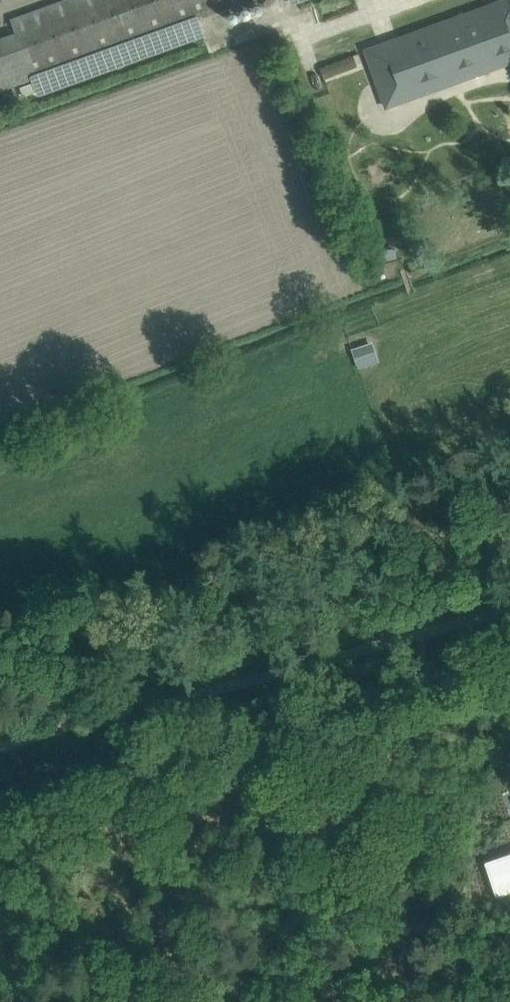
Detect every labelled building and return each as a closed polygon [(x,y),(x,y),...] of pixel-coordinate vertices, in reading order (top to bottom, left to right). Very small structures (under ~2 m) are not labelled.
[(0,38),(0,91),(249,0),(64,0),(12,19),(16,32),(0,38)] [(365,49),(385,106),(423,92),(420,84),(509,52),(509,0),(501,0),(365,49)] [(358,367),(380,362),(375,341),(353,346),(358,367)] [(494,882),(498,895),(509,891),(509,855),(487,863),(494,882)]
